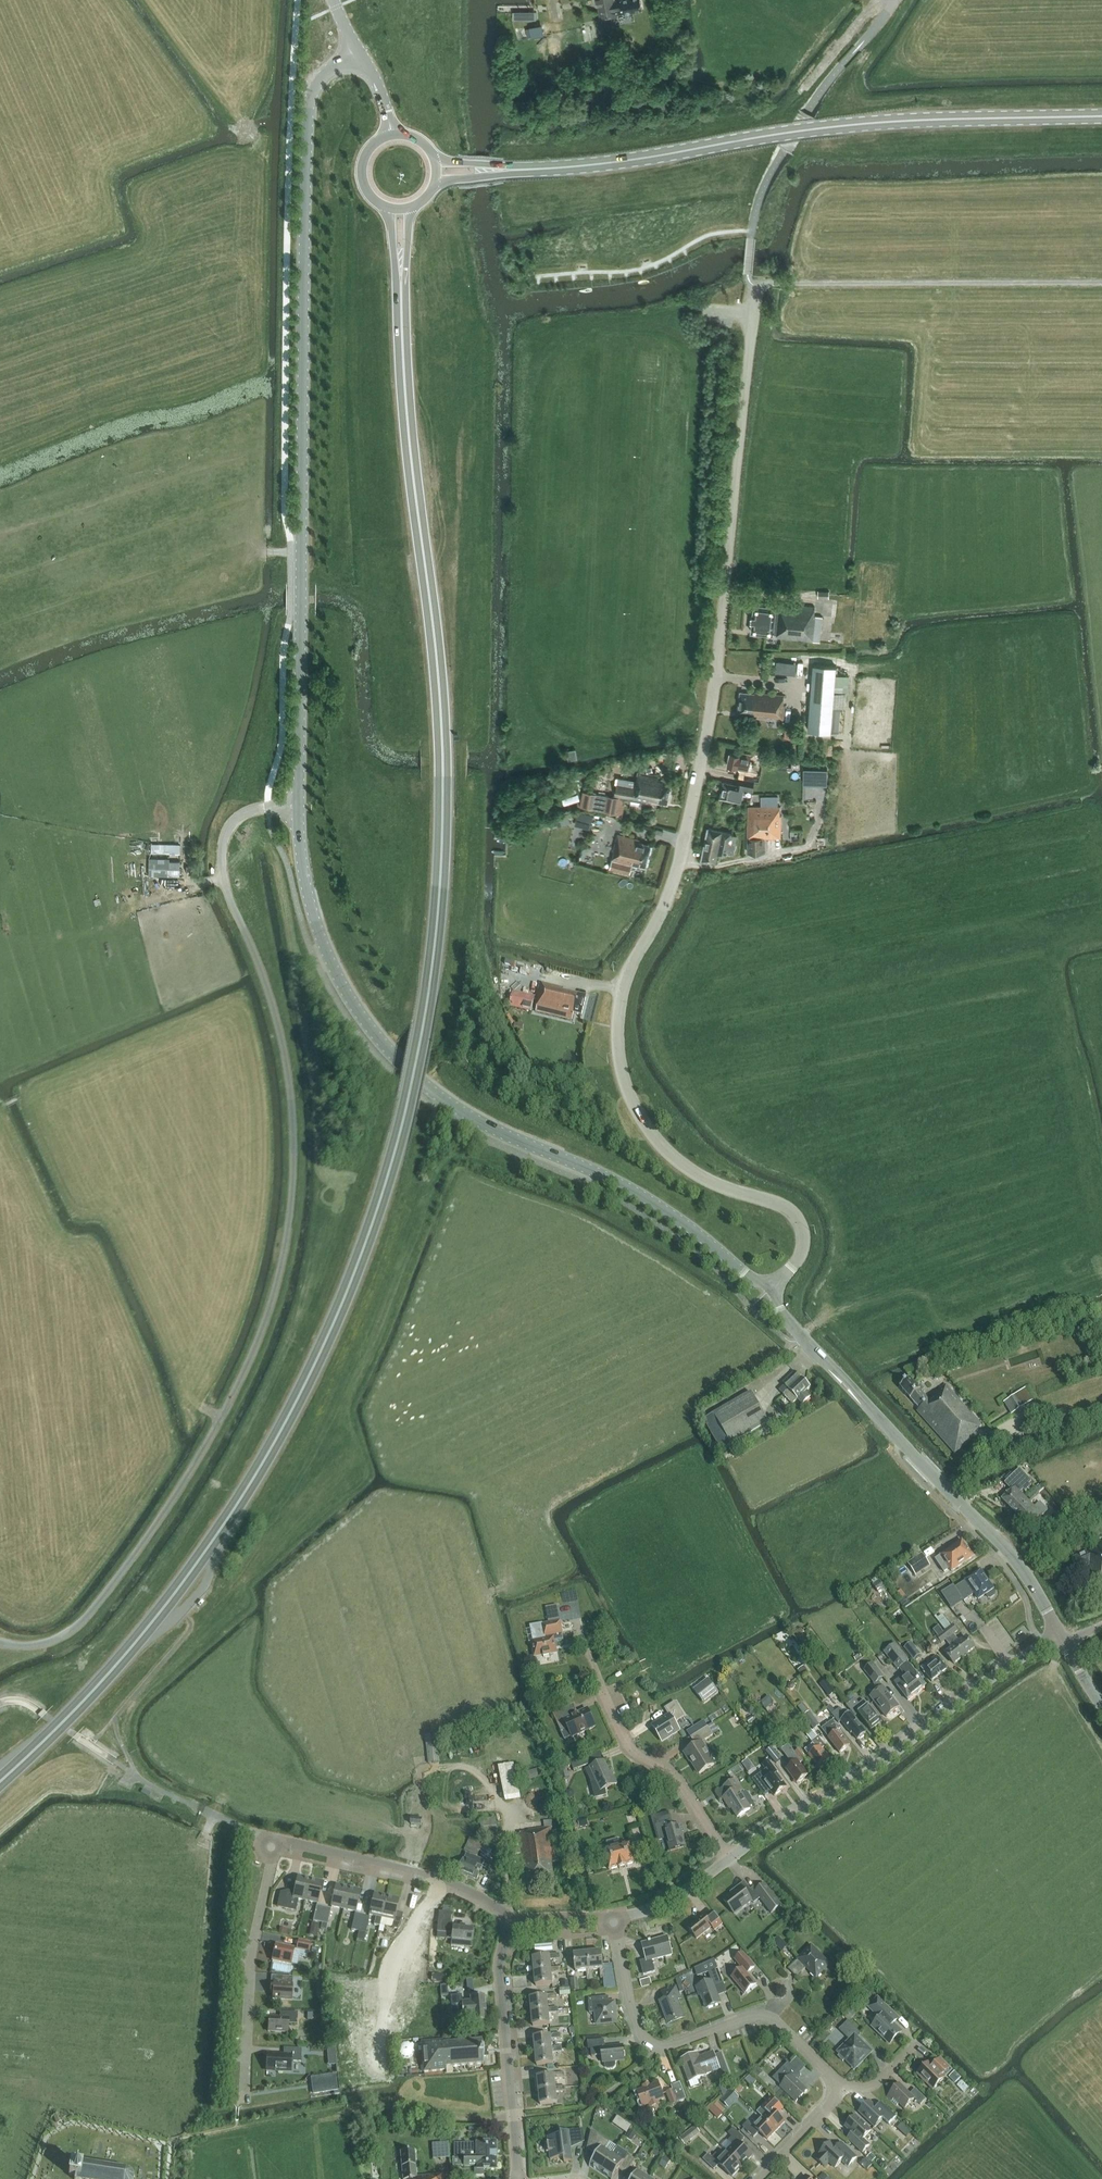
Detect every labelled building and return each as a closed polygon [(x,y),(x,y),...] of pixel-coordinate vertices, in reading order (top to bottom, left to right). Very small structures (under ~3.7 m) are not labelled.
[(643,8),(641,0),(596,0),(600,20),(613,17),(613,15),(625,12),(625,14),(632,13),(631,11),(643,8)] [(514,18),(537,18),(537,8),(514,9),(514,18)] [(542,24),(529,27),(532,37),(544,35),(542,24)] [(754,604),(751,632),(773,634),(773,631),(777,631),(776,637),(812,641),(820,641),(821,631),(814,631),(815,616),(814,615),(815,607),(780,603),(779,607),(776,607),(776,606),(754,604)] [(835,683),(836,667),(814,665),(808,731),(831,733),(831,732),(835,683)] [(845,699),(846,683),(835,683),(831,732),(838,733),(841,698),(845,699)] [(754,692),(754,693),(740,692),(738,713),(754,714),(754,715),(783,719),(785,705),(783,704),(784,695),(754,692)] [(799,737),(799,724),(786,724),(786,736),(799,737)] [(569,759),(577,757),(575,749),(567,751),(569,759)] [(759,782),(760,775),(752,773),(755,763),(749,762),(751,754),(741,752),(740,755),(730,753),(727,765),(738,767),(746,769),(744,778),(754,781),(759,782)] [(657,779),(658,776),(638,772),(636,781),(616,777),(615,783),(617,784),(614,796),(582,791),(579,807),(603,811),(622,815),(624,805),(622,804),(623,798),(651,803),(651,800),(667,803),(672,781),(657,779)] [(754,781),(744,778),(738,777),(737,785),(736,784),(724,781),(720,797),(741,802),(744,786),(753,788),(754,781)] [(567,797),(565,791),(560,793),(564,804),(579,800),(577,793),(567,797)] [(780,806),(778,806),(777,796),(760,796),(760,806),(749,806),(748,826),(747,839),(748,852),(765,852),(765,837),(781,837),(781,815),(780,815),(780,806)] [(574,825),(590,829),(593,815),(578,811),(574,825)] [(558,826),(570,823),(568,815),(556,818),(558,826)] [(735,843),(736,836),(731,834),(731,832),(708,828),(701,860),(716,862),(718,854),(726,856),(727,853),(733,854),(736,843),(735,843)] [(646,866),(651,845),(638,841),(639,839),(618,834),(613,851),(614,851),(610,868),(630,873),(633,863),(646,866)] [(151,853),(166,852),(166,854),(180,854),(180,844),(151,844),(151,853)] [(148,858),(148,875),(167,876),(179,876),(179,861),(168,861),(169,858),(148,858)] [(564,989),(552,986),(541,983),(536,1006),(573,1015),(574,1014),(581,1016),(586,997),(563,991),(564,989)] [(535,997),(513,992),(509,1008),(531,1013),(535,997)] [(523,1031),(523,1023),(515,1023),(514,1030),(523,1031)] [(805,1392),(810,1388),(801,1378),(801,1379),(795,1372),(783,1383),(785,1385),(779,1390),(783,1395),(792,1404),(798,1399),(803,1404),(810,1398),(805,1392)] [(910,1379),(900,1387),(919,1408),(917,1411),(955,1453),(976,1434),(975,1432),(982,1426),(946,1385),(929,1400),(922,1392),(925,1390),(920,1384),(917,1387),(910,1379)] [(721,1451),(768,1423),(751,1393),(706,1419),(707,1427),(721,1451)] [(1007,1400),(1015,1412),(1022,1407),(1015,1395),(1007,1400)] [(1015,1514),(1029,1501),(1020,1492),(1031,1481),(1019,1469),(1004,1483),(1011,1490),(1002,1500),(1015,1514)] [(1052,1495),(1044,1487),(1038,1493),(1046,1501),(1052,1495)] [(1037,1503),(1034,1506),(1029,1501),(1015,1514),(1029,1528),(1042,1515),(1040,1513),(1044,1509),(1037,1503)] [(1053,1526),(1062,1518),(1056,1512),(1047,1520),(1053,1526)] [(952,1571),(973,1557),(962,1541),(935,1559),(944,1572),(950,1568),(952,1571)] [(1087,1549),(1088,1552),(1072,1559),(1078,1572),(1089,1566),(1101,1591),(1101,1590),(1101,1542),(1087,1549)] [(916,1576),(931,1566),(922,1553),(907,1563),(916,1576)] [(992,1590),(993,1589),(980,1570),(965,1580),(955,1588),(953,1585),(940,1593),(951,1609),(963,1600),(963,1601),(974,1594),(978,1599),(986,1594),(988,1598),(990,1598),(994,1596),(995,1593),(992,1590)] [(885,1588),(878,1580),(872,1585),(878,1593),(885,1588)] [(934,1587),(932,1584),(924,1589),(926,1593),(934,1587)] [(545,1607),(547,1616),(558,1614),(557,1605),(545,1607)] [(943,1615),(937,1620),(945,1630),(951,1626),(943,1615)] [(542,1625),(545,1640),(533,1642),(535,1656),(543,1654),(544,1657),(550,1656),(550,1657),(551,1657),(550,1653),(557,1651),(556,1645),(554,1646),(553,1641),(563,1639),(559,1622),(542,1625)] [(975,1648),(966,1637),(960,1641),(958,1639),(957,1640),(953,1634),(957,1631),(953,1625),(951,1626),(945,1630),(945,1631),(964,1656),(975,1648)] [(964,1656),(945,1631),(943,1632),(938,1626),(933,1630),(938,1636),(936,1637),(941,1643),(946,1640),(950,1645),(949,1646),(951,1648),(945,1653),(954,1664),(964,1656)] [(797,1641),(805,1635),(800,1629),(792,1634),(797,1641)] [(926,1686),(915,1671),(907,1662),(909,1661),(894,1642),(883,1652),(897,1670),(899,1668),(903,1674),(894,1682),(908,1700),(926,1686)] [(920,1654),(910,1642),(903,1648),(913,1660),(920,1654)] [(864,1665),(870,1661),(866,1656),(860,1660),(864,1665)] [(931,1682),(947,1669),(937,1656),(921,1668),(931,1682)] [(899,1707),(883,1687),(878,1681),(883,1677),(872,1663),(864,1670),(874,1683),(873,1684),(878,1690),(870,1697),(886,1717),(899,1707)] [(843,1672),(837,1665),(831,1669),(837,1677),(843,1672)] [(808,1672),(803,1666),(796,1671),(801,1677),(808,1672)] [(693,1690),(701,1700),(716,1689),(708,1679),(693,1690)] [(773,1702),(769,1696),(760,1703),(765,1709),(773,1702)] [(854,1699),(846,1705),(855,1716),(859,1713),(862,1717),(871,1729),(881,1721),(872,1710),(868,1705),(864,1699),(858,1703),(855,1699),(854,1699)] [(674,1722),(684,1716),(675,1702),(665,1708),(669,1716),(652,1726),(662,1741),(679,1730),(674,1722)] [(549,1709),(547,1703),(539,1706),(541,1712),(549,1709)] [(808,1712),(802,1703),(797,1706),(803,1715),(813,1730),(819,1725),(809,1711),(808,1712)] [(830,1704),(826,1707),(832,1714),(838,1723),(841,1721),(845,1726),(851,1734),(852,1733),(857,1740),(866,1733),(855,1719),(850,1713),(846,1716),(840,1708),(835,1711),(830,1704)] [(565,1740),(572,1737),(572,1738),(579,1734),(578,1732),(585,1729),(586,1731),(595,1727),(587,1709),(574,1715),(570,1707),(553,1714),(565,1740)] [(749,1724),(755,1720),(752,1716),(746,1720),(749,1724)] [(838,1730),(840,1729),(833,1720),(821,1729),(839,1753),(850,1745),(838,1730)] [(713,1735),(712,1734),(718,1731),(713,1723),(691,1737),(696,1745),(684,1752),(690,1762),(691,1761),(699,1774),(714,1765),(709,1757),(700,1743),(713,1735)] [(818,1737),(817,1737),(811,1729),(805,1734),(812,1744),(804,1750),(818,1769),(830,1760),(822,1749),(825,1746),(818,1737)] [(437,1734),(425,1735),(427,1755),(428,1763),(428,1764),(440,1762),(438,1748),(437,1734)] [(808,1775),(799,1763),(801,1762),(788,1744),(780,1749),(791,1765),(786,1769),(797,1783),(808,1775)] [(781,1759),(771,1746),(765,1751),(775,1763),(781,1759)] [(808,1761),(798,1748),(794,1752),(804,1764),(808,1761)] [(573,1770),(589,1764),(586,1757),(571,1763),(573,1770)] [(604,1789),(617,1783),(612,1774),(611,1775),(604,1761),(590,1767),(585,1769),(592,1784),(595,1797),(605,1795),(604,1789)] [(766,1769),(752,1779),(764,1796),(770,1791),(774,1796),(786,1787),(776,1774),(777,1773),(768,1761),(763,1765),(766,1769)] [(513,1762),(497,1765),(504,1799),(520,1796),(513,1762)] [(529,1768),(531,1778),(545,1776),(544,1766),(529,1768)] [(746,1792),(741,1795),(740,1792),(742,1791),(735,1779),(724,1787),(729,1794),(723,1798),(728,1806),(729,1805),(737,1817),(750,1809),(749,1807),(754,1804),(746,1792)] [(575,1794),(573,1790),(570,1789),(567,1791),(566,1794),(567,1797),(570,1798),(573,1797),(575,1794)] [(647,1806),(643,1793),(634,1795),(637,1808),(647,1806)] [(654,1816),(652,1817),(659,1840),(666,1837),(670,1851),(686,1846),(680,1825),(673,1827),(671,1820),(657,1824),(654,1816)] [(587,1826),(585,1817),(572,1821),(574,1829),(587,1826)] [(498,1842),(495,1818),(480,1820),(482,1838),(484,1838),(485,1844),(498,1842)] [(555,1862),(551,1827),(552,1827),(551,1820),(543,1821),(544,1828),(528,1830),(528,1833),(518,1834),(518,1836),(510,1837),(513,1855),(521,1854),(522,1866),(526,1866),(528,1881),(554,1877),(552,1862),(555,1862)] [(483,1845),(469,1838),(463,1850),(476,1857),(483,1845)] [(626,1865),(635,1863),(630,1844),(620,1847),(618,1839),(607,1842),(609,1850),(604,1851),(609,1870),(619,1867),(619,1869),(626,1867),(626,1865)] [(477,1880),(485,1861),(467,1853),(459,1872),(477,1880)] [(288,1892),(284,1908),(295,1910),(298,1899),(305,1900),(310,1879),(298,1876),(296,1883),(294,1893),(288,1892)] [(317,1903),(322,1881),(310,1879),(305,1900),(317,1903)] [(730,1893),(731,1894),(723,1900),(734,1914),(757,1896),(770,1914),(781,1905),(765,1884),(757,1889),(755,1886),(750,1890),(744,1882),(730,1893)] [(343,1909),(348,1887),(336,1884),(331,1906),(343,1909)] [(356,1911),(360,1890),(348,1887),(343,1909),(356,1911)] [(382,1917),(386,1896),(374,1893),(369,1915),(376,1916),(374,1924),(380,1926),(382,1917)] [(400,1927),(403,1913),(396,1912),(399,1898),(386,1896),(382,1917),(394,1920),(392,1927),(398,1929),(400,1927)] [(320,1922),(324,1907),(316,1905),(313,1921),(320,1922)] [(328,1924),(331,1908),(324,1907),(320,1922),(328,1924)] [(470,1947),(470,1942),(471,1942),(472,1929),(453,1927),(449,1927),(451,1912),(439,1911),(437,1931),(452,1933),(451,1940),(452,1940),(451,1945),(462,1946),(470,1947)] [(696,1939),(712,1926),(715,1930),(722,1924),(711,1912),(705,1917),(704,1916),(688,1929),(696,1939)] [(358,1931),(362,1915),(355,1913),(351,1929),(358,1931)] [(366,1933),(369,1917),(362,1915),(358,1931),(366,1933)] [(319,1924),(312,1922),(311,1929),(318,1930),(319,1924)] [(289,1936),(291,1929),(280,1927),(278,1934),(289,1936)] [(787,1946),(778,1936),(772,1942),(781,1952),(787,1946)] [(652,1960),(672,1955),(667,1937),(642,1944),(646,1960),(640,1961),(643,1975),(655,1972),(652,1960)] [(309,1952),(311,1943),(298,1940),(296,1949),(308,1951),(309,1952)] [(552,1950),(552,1943),(535,1945),(536,1952),(552,1950)] [(276,1944),(272,1960),(290,1964),(291,1963),(298,1964),(299,1956),(307,1958),(308,1951),(296,1949),(294,1949),(294,1948),(276,1944)] [(816,1977),(829,1964),(811,1946),(788,1969),(796,1977),(792,1981),(793,1981),(806,1967),(816,1977)] [(601,1978),(606,1978),(605,1968),(603,1968),(602,1952),(588,1953),(589,1970),(591,1970),(600,1969),(601,1978)] [(592,1979),(591,1970),(589,1970),(588,1953),(574,1954),(575,1971),(586,1970),(587,1980),(592,1979)] [(745,1994),(756,1984),(747,1973),(755,1967),(743,1953),(735,1959),(742,1968),(731,1977),(745,1994)] [(551,1970),(551,1968),(550,1960),(560,1959),(559,1954),(549,1955),(549,1956),(533,1958),(534,1972),(551,1970)] [(711,1981),(696,1986),(699,1995),(701,1994),(707,2008),(720,2003),(718,1996),(714,1986),(721,1983),(716,1969),(718,1968),(714,1959),(701,1965),(704,1973),(708,1972),(711,1981)] [(551,1973),(561,1972),(560,1967),(551,1968),(551,1970),(534,1972),(535,1986),(552,1984),(551,1973)] [(445,1975),(432,1973),(431,1980),(444,1982),(445,1975)] [(292,1984),(293,1977),(271,1975),(271,1976),(273,1976),(272,1983),(272,1984),(273,1984),(273,1986),(270,1986),(270,1992),(273,1992),(272,1999),(292,2000),(293,1984),(292,1984)] [(651,1984),(649,1977),(639,1980),(641,1987),(651,1984)] [(578,1991),(577,1978),(570,1979),(571,1991),(578,1991)] [(667,2023),(684,2017),(677,1999),(681,1998),(676,1984),(661,1990),(665,1999),(659,2001),(667,2023)] [(570,1995),(570,1987),(559,1988),(559,1996),(570,1995)] [(548,2010),(548,2008),(547,2000),(557,1999),(557,1994),(546,1995),(547,1997),(530,1998),(531,2012),(548,2010)] [(473,2022),(486,2021),(484,1996),(470,1997),(470,2001),(459,2002),(459,1997),(451,1998),(453,2019),(463,2018),(463,2025),(473,2024),(473,2022)] [(597,2024),(616,2022),(614,2002),(609,2003),(608,1996),(588,1998),(589,2013),(596,2012),(597,2024)] [(889,2043),(901,2032),(889,2020),(894,2015),(877,1998),(869,2007),(880,2019),(872,2027),(889,2043)] [(442,2015),(443,2007),(433,2006),(432,2014),(442,2015)] [(548,2010),(531,2012),(533,2026),(550,2024),(549,2013),(558,2012),(558,2010),(558,2007),(548,2008),(548,2010)] [(297,2024),(298,2012),(285,2011),(284,2018),(269,2017),(268,2031),(288,2032),(288,2023),(297,2024)] [(841,2054),(838,2057),(843,2061),(845,2059),(854,2068),(870,2052),(856,2038),(861,2034),(848,2021),(839,2030),(850,2041),(839,2052),(841,2054)] [(552,2050),(552,2048),(551,2039),(561,2038),(560,2033),(550,2034),(550,2036),(534,2038),(535,2051),(552,2050)] [(623,2045),(604,2047),(603,2039),(587,2041),(588,2049),(591,2049),(591,2056),(602,2055),(603,2063),(605,2062),(605,2067),(608,2069),(613,2068),(615,2066),(615,2061),(623,2061),(622,2053),(624,2053),(623,2045)] [(483,2057),(486,2056),(486,2048),(482,2048),(481,2040),(443,2043),(443,2041),(421,2043),(423,2072),(445,2070),(445,2068),(483,2065),(483,2057)] [(400,2045),(399,2048),(399,2052),(402,2055),(405,2056),(409,2056),(412,2054),(413,2050),(413,2047),(411,2044),(407,2042),(403,2043),(400,2045)] [(552,2053),(562,2052),(561,2047),(552,2048),(552,2050),(535,2051),(536,2065),(553,2064),(552,2053)] [(301,2061),(301,2048),(284,2048),(284,2055),(267,2054),(266,2070),(291,2071),(291,2061),(301,2061)] [(723,2078),(730,2075),(721,2053),(714,2056),(713,2052),(700,2057),(698,2053),(680,2060),(689,2082),(706,2075),(706,2074),(719,2069),(723,2078)] [(938,2061),(935,2058),(931,2063),(929,2062),(917,2074),(933,2090),(945,2077),(944,2076),(949,2072),(948,2071),(950,2069),(940,2059),(938,2061)] [(787,2080),(780,2087),(795,2102),(807,2090),(796,2079),(801,2074),(788,2062),(779,2072),(787,2080)] [(566,2074),(580,2073),(579,2066),(565,2067),(566,2074)] [(400,2068),(398,2072),(401,2075),(405,2075),(407,2071),(405,2067),(400,2068)] [(762,2072),(758,2068),(753,2073),(757,2078),(762,2072)] [(960,2078),(954,2071),(948,2077),(954,2084),(960,2078)] [(556,2089),(556,2087),(555,2079),(565,2078),(564,2073),(554,2074),(554,2075),(537,2077),(539,2091),(556,2089)] [(335,2074),(311,2078),(313,2093),(337,2090),(335,2074)] [(743,2089),(737,2083),(732,2089),(737,2094),(743,2089)] [(658,2100),(664,2098),(659,2084),(637,2092),(642,2106),(647,2104),(649,2108),(660,2104),(658,2100)] [(899,2084),(887,2096),(896,2105),(899,2103),(904,2109),(914,2099),(920,2105),(926,2099),(915,2089),(909,2094),(899,2084)] [(556,2092),(566,2091),(565,2086),(556,2087),(556,2089),(539,2091),(540,2105),(557,2103),(556,2092)] [(678,2103),(672,2089),(665,2092),(670,2106),(678,2103)] [(739,2097),(731,2091),(722,2101),(729,2108),(739,2097)] [(776,2131),(785,2122),(775,2113),(781,2107),(771,2097),(761,2107),(767,2113),(762,2117),(776,2131)] [(859,2112),(874,2127),(883,2119),(889,2125),(896,2117),(882,2103),(877,2108),(869,2101),(859,2112)] [(718,2119),(722,2113),(713,2105),(709,2110),(718,2119)] [(604,2110),(596,2114),(600,2122),(608,2119),(604,2110)] [(855,2116),(845,2127),(852,2134),(847,2139),(862,2153),(869,2145),(863,2139),(871,2131),(855,2116)] [(776,2131),(762,2117),(757,2122),(752,2117),(742,2127),(753,2137),(759,2132),(767,2140),(776,2131)] [(630,2128),(625,2124),(620,2131),(625,2134),(630,2128)] [(911,2134),(901,2125),(897,2130),(907,2139),(911,2134)] [(695,2126),(680,2138),(685,2144),(700,2132),(695,2126)] [(739,2144),(744,2138),(733,2128),(728,2133),(731,2137),(727,2141),(732,2145),(726,2151),(742,2166),(752,2156),(739,2144)] [(549,2152),(550,2160),(564,2158),(564,2162),(573,2161),(570,2143),(577,2143),(575,2130),(560,2131),(561,2136),(548,2137),(548,2143),(549,2152)] [(591,2130),(587,2147),(593,2149),(598,2152),(596,2155),(590,2165),(601,2172),(617,2147),(609,2142),(591,2130)] [(632,2141),(637,2134),(630,2130),(626,2137),(632,2141)] [(448,2141),(432,2142),(433,2158),(449,2156),(448,2141)] [(483,2174),(483,2169),(496,2169),(496,2142),(476,2142),(476,2144),(454,2144),(454,2157),(452,2157),(452,2165),(463,2165),(463,2166),(474,2166),(474,2174),(475,2175),(482,2175),(483,2174)] [(821,2155),(816,2159),(824,2167),(829,2162),(835,2168),(841,2161),(848,2167),(852,2163),(857,2158),(845,2146),(841,2143),(836,2148),(830,2142),(819,2153),(821,2155)] [(601,2172),(612,2178),(613,2178),(618,2170),(621,2167),(627,2171),(635,2159),(628,2154),(617,2147),(601,2172)] [(443,2174),(416,2176),(414,2149),(400,2150),(402,2178),(403,2178),(404,2178),(444,2178),(443,2174)] [(732,2177),(742,2166),(726,2151),(720,2157),(716,2153),(712,2157),(708,2154),(703,2159),(714,2170),(719,2164),(732,2177)] [(876,2158),(870,2153),(866,2158),(871,2163),(876,2158)] [(661,2163),(667,2167),(672,2160),(665,2155),(661,2163)] [(871,2164),(865,2158),(859,2164),(865,2171),(871,2164)] [(135,2177),(135,2176),(133,2176),(131,2172),(133,2172),(132,2171),(131,2172),(128,2170),(130,2167),(128,2166),(126,2168),(121,2167),(77,2160),(77,2162),(73,2162),(73,2164),(70,2164),(69,2175),(75,2176),(74,2178),(133,2178),(133,2177),(135,2177)] [(649,2177),(638,2170),(632,2178),(648,2178),(649,2177)]
